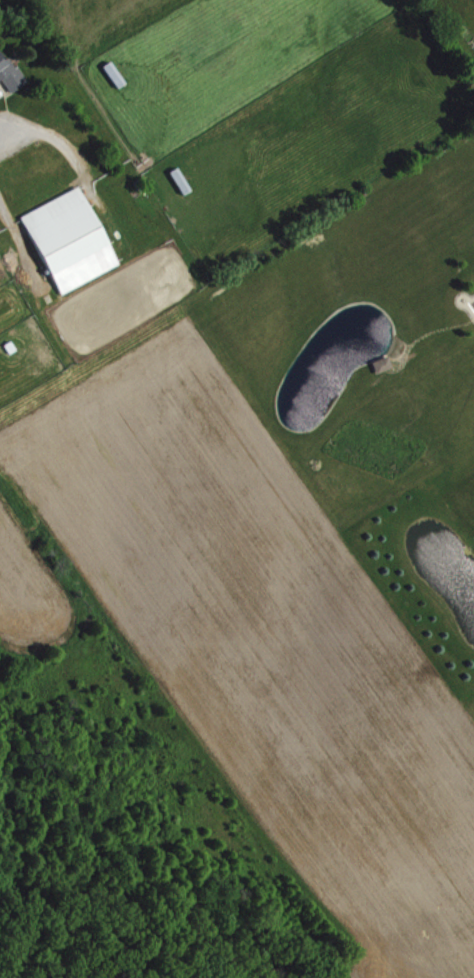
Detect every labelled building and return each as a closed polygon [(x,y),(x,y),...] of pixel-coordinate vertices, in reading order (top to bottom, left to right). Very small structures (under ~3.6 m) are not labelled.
[(106,59),(97,66),(115,88),(124,82),(106,59)] [(7,92),(0,82),(0,61),(1,62),(5,60),(9,67),(12,65),(21,79),(7,92)] [(165,171),(175,166),(188,190),(179,195),(165,171)] [(12,217),(77,185),(118,267),(54,299),(12,217)] [(6,340),(0,344),(6,353),(13,349),(6,340)] [(375,361),(379,373),(396,367),(391,355),(375,361)]
